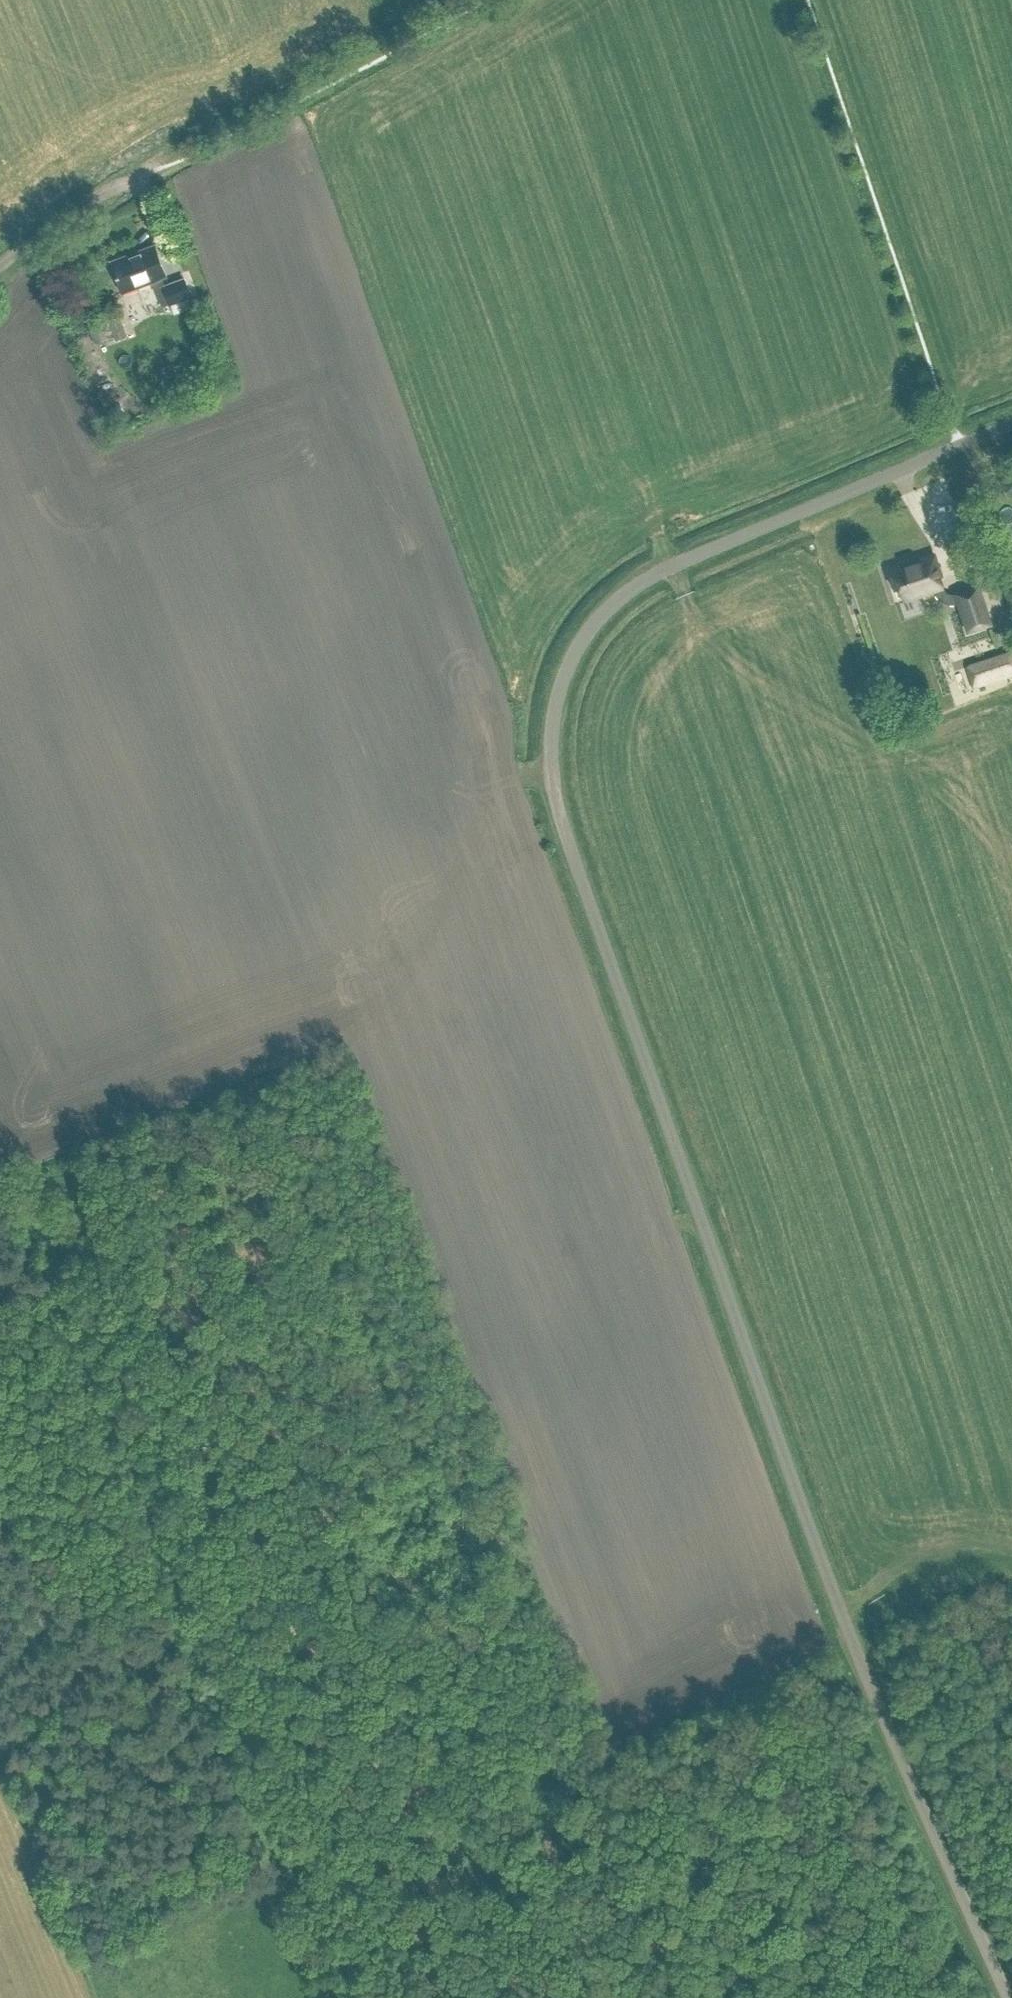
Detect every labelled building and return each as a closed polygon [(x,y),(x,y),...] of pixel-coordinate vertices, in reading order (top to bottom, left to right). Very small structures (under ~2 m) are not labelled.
[(169,284),(155,245),(111,261),(123,292),(160,278),(163,286),(170,306),(192,297),(184,277),(169,284)] [(127,335),(120,316),(88,327),(95,347),(127,335)] [(1011,573),(1011,541),(1000,545),(1007,574),(1011,573)] [(939,567),(935,554),(889,569),(895,589),(907,585),(911,598),(934,590),(938,597),(944,602),(951,604),(959,603),(968,631),(991,624),(979,586),(956,593),(951,594),(946,591),(944,587),(937,568),(939,567)] [(988,660),(966,667),(974,691),(1011,679),(1011,655),(1011,652),(988,660)]
